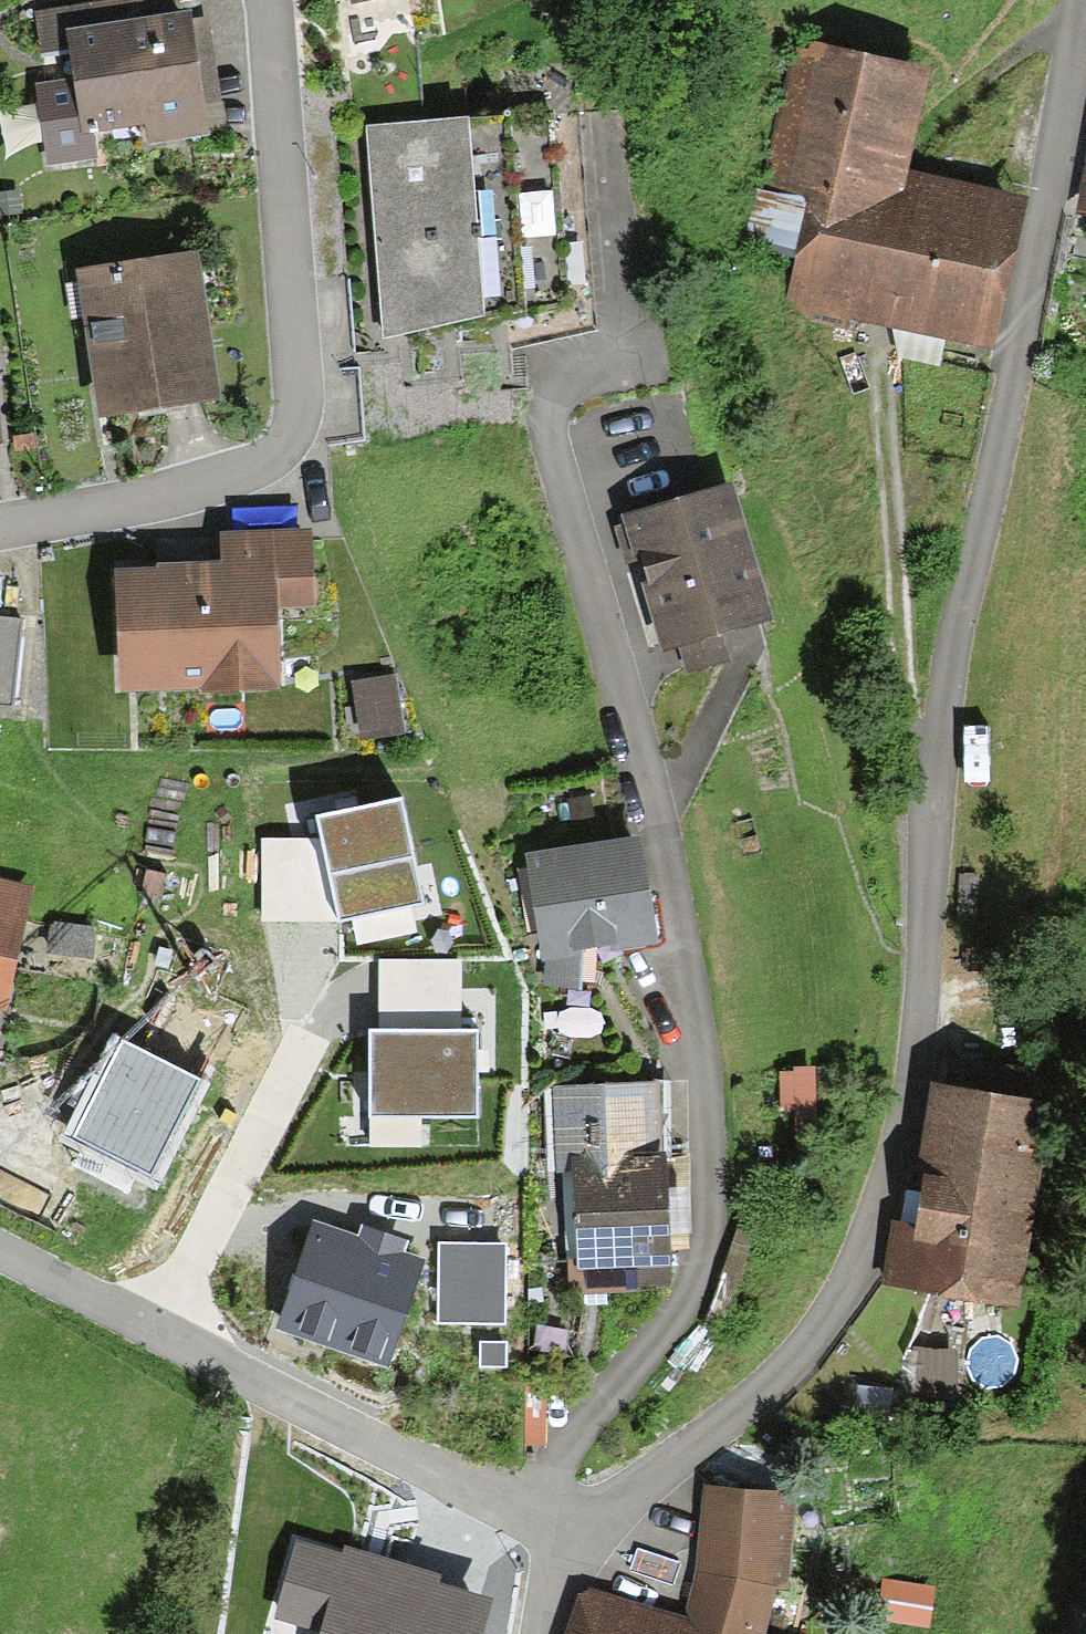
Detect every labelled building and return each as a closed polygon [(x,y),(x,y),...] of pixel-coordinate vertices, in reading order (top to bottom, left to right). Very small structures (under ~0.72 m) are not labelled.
[(77,138),(197,124),(186,25),(83,37),(80,9),(40,14),(45,57),(67,54),(77,138)] [(798,300),(980,345),(1012,220),(885,189),(912,83),(798,55),(767,179),(824,193),(798,300)] [(548,115),(504,118),(517,302),(560,299),(548,115)] [(504,118),(458,121),(470,305),(517,302),(504,118)] [(458,121),(364,127),(376,325),(470,319),(458,121)] [(105,426),(219,407),(193,262),(80,281),(105,426)] [(733,493),(620,527),(660,661),(682,655),(688,678),(729,665),(724,646),(774,631),(733,493)] [(109,578),(113,702),(283,697),(280,620),(318,619),(315,532),(209,535),(211,575),(109,578)] [(13,698),(22,616),(0,614),(0,696),(13,698)] [(352,735),(394,730),(388,673),(346,677),(352,735)] [(261,921),(338,922),(423,903),(401,800),(317,818),(321,838),(262,838),(261,921)] [(526,844),(546,945),(543,980),(580,982),(583,941),(660,926),(639,822),(526,844)] [(3,999),(34,882),(0,873),(0,998),(3,999)] [(93,922),(52,917),(49,942),(90,947),(93,922)] [(369,1031),(369,1113),(475,1113),(475,1032),(462,1032),(462,961),(378,961),(378,1031),(369,1031)] [(199,1082),(121,1045),(76,1138),(153,1175),(167,1147),(199,1082)] [(1043,1085),(929,1068),(907,1223),(896,1222),(889,1271),(1014,1289),(1043,1085)] [(659,1078),(557,1085),(571,1285),(673,1278),(659,1078)] [(361,1234),(314,1218),(281,1315),(387,1350),(419,1252),(398,1246),(402,1234),(365,1222),(361,1234)] [(505,1239),(439,1237),(438,1312),(503,1314),(505,1239)] [(506,1337),(482,1335),(480,1357),(504,1359),(506,1337)] [(769,1582),(783,1581),(786,1480),(711,1473),(701,1560),(684,1614),(583,1582),(568,1633),(753,1633),(769,1582)] [(297,1541),(275,1618),(323,1632),(322,1633),(481,1633),(491,1600),(437,1584),(441,1574),(410,1565),(342,1546),(340,1554),(297,1541)]
